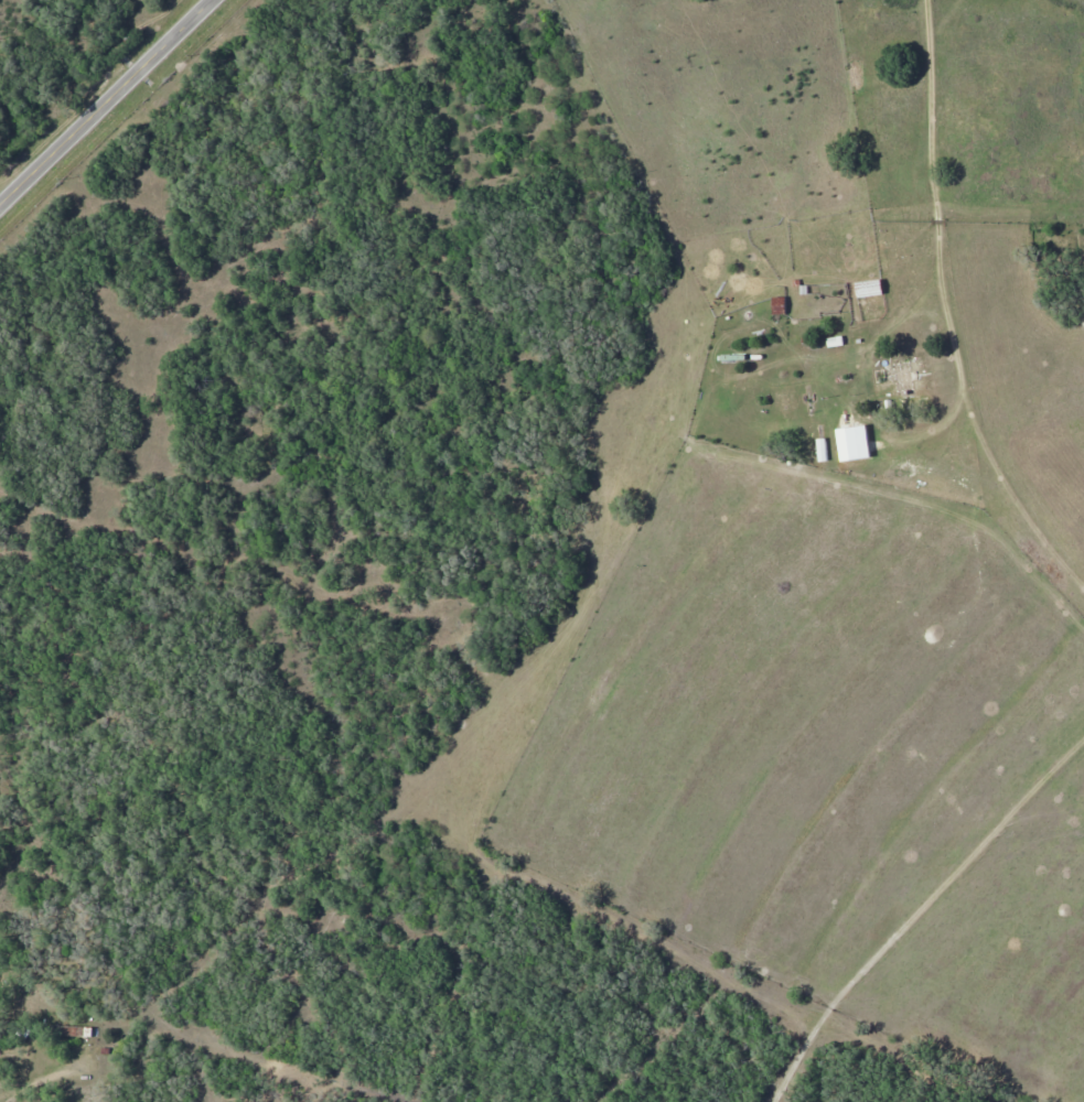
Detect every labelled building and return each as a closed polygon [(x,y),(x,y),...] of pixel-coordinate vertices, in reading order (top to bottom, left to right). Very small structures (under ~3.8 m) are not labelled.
[(859,298),(885,294),(883,279),(857,283),(859,298)] [(774,322),(786,322),(786,298),(774,298),(774,322)] [(886,364),(886,381),(897,381),(897,393),(917,392),(916,363),(886,364)] [(93,1037),(93,1026),(52,1026),(52,1037),(93,1037)]
